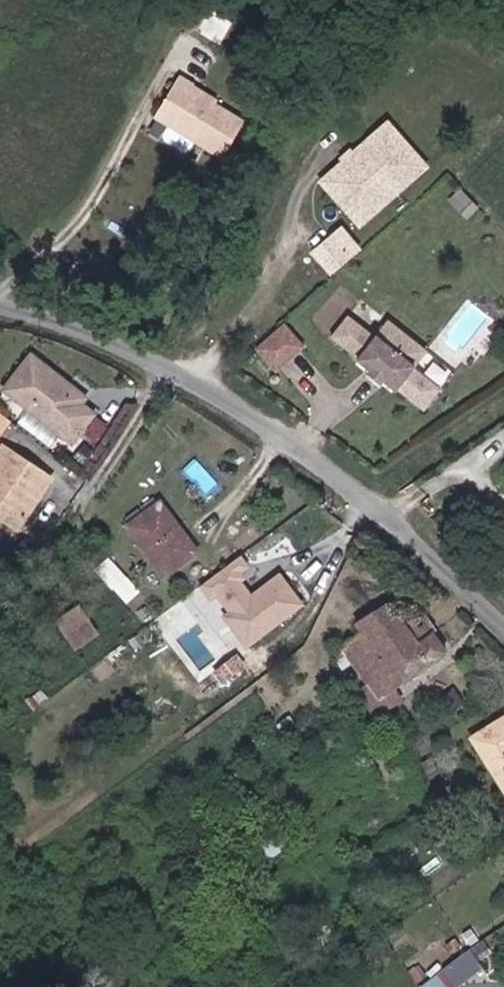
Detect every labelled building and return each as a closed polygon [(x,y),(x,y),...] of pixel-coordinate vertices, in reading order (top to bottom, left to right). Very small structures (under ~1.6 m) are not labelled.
[(225,155),(244,121),(203,96),(208,89),(186,77),(162,118),(176,126),(202,141),(225,155)] [(428,166),(386,119),(318,179),(360,226),(428,166)] [(196,152),(202,141),(176,126),(171,137),(172,142),(190,153),(196,152)] [(362,250),(343,225),(310,251),(329,276),(362,250)] [(378,327),(383,315),(355,303),(350,316),(378,327)] [(378,339),(351,318),(335,339),(362,360),(361,362),(398,392),(400,390),(427,411),(443,391),(416,369),(429,353),(391,323),(378,339)] [(303,347),(284,324),(257,346),(275,369),(303,347)] [(36,353),(9,382),(75,442),(95,420),(70,395),(76,388),(36,353)] [(0,456),(0,503),(4,506),(0,512),(0,519),(21,533),(36,508),(28,504),(43,479),(2,453),(0,456)] [(52,485),(43,479),(28,504),(36,508),(52,485)] [(171,580),(204,553),(164,507),(133,533),(171,580)] [(299,607),(282,583),(279,579),(255,597),(238,576),(249,568),(239,556),(199,587),(210,601),(217,596),(241,626),(252,642),(299,607)] [(380,594),(353,613),(357,618),(384,599),(380,594)] [(397,683),(444,650),(432,633),(416,644),(402,624),(384,599),(357,618),(362,626),(337,643),(355,666),(378,697),(397,683)] [(60,627),(78,650),(99,635),(83,613),(60,627)] [(402,624),(416,644),(432,633),(417,613),(402,624)] [(378,697),(355,666),(344,674),(374,713),(404,692),(397,683),(378,697)] [(476,740),(485,752),(503,735),(503,719),(476,740)] [(485,752),(490,758),(484,762),(503,789),(503,735),(485,752)] [(479,756),(485,752),(476,740),(470,744),(479,756)] [(479,756),(484,762),(490,758),(485,752),(479,756)] [(422,981),(427,986),(454,986),(484,967),(472,948),(422,981)]
